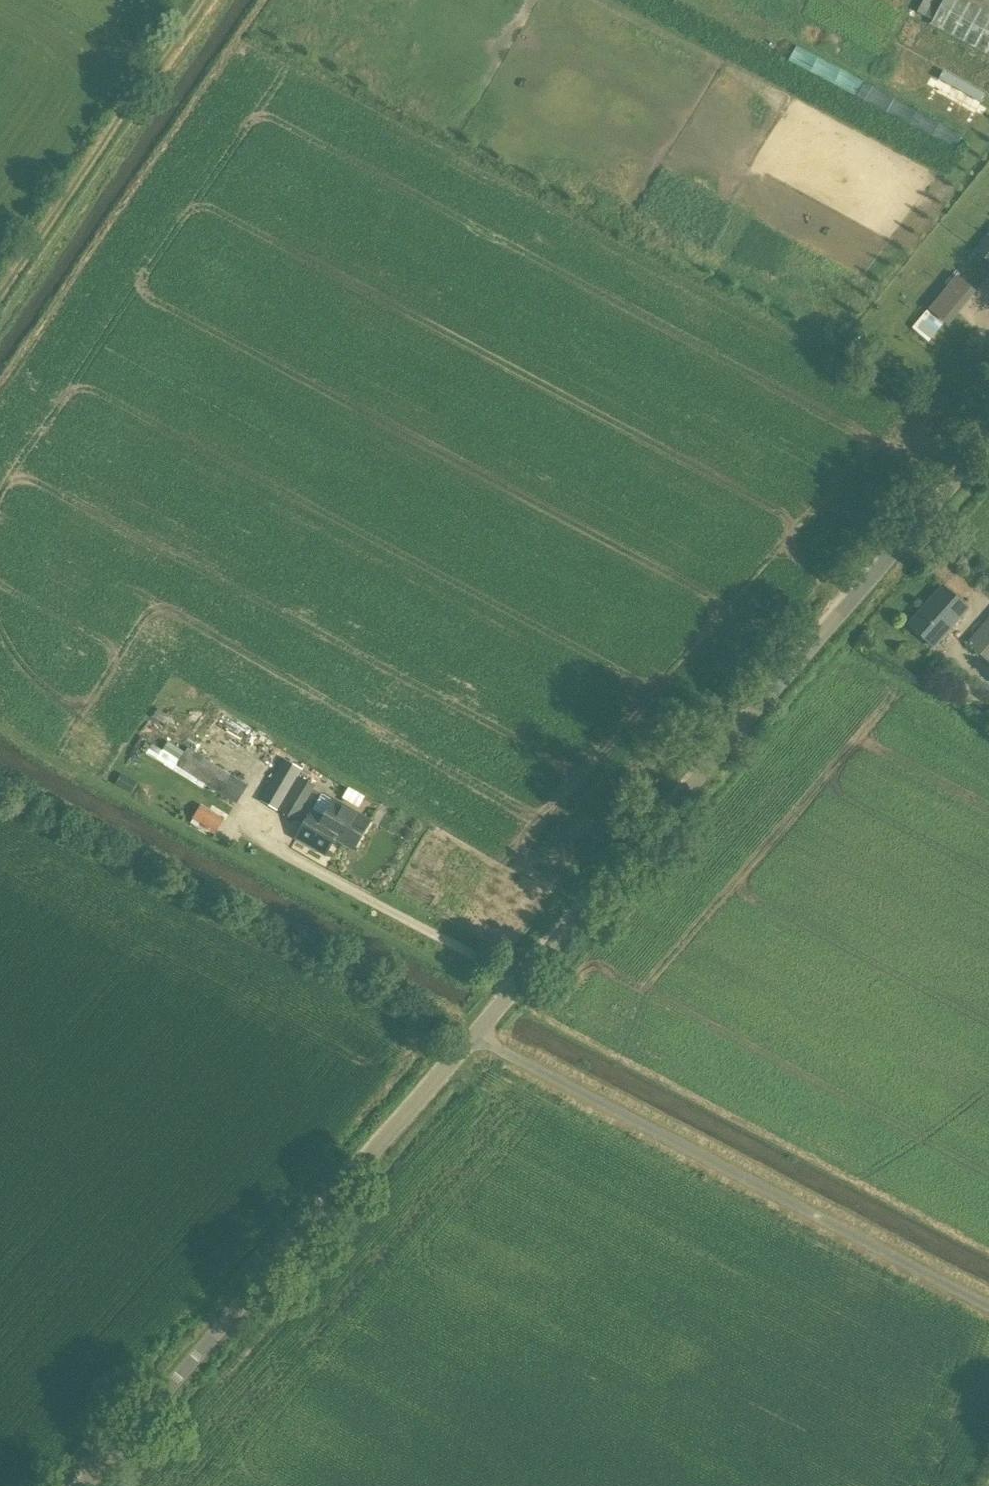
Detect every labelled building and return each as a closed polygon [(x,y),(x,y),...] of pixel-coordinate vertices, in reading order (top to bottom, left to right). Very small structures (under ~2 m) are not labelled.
[(917,13),(932,21),(930,25),(988,56),(988,13),(965,0),(924,0),(917,13)] [(797,47),(790,62),(960,142),(967,128),(797,47)] [(931,99),(976,118),(988,88),(944,69),(931,99)] [(973,250),(988,263),(988,231),(973,250)] [(928,341),(943,323),(940,320),(952,306),(969,286),(956,275),(939,296),(928,310),(913,329),(928,341)] [(932,647),(966,608),(942,587),(923,609),(926,611),(911,629),(932,647)] [(966,644),(988,664),(988,617),(966,644)] [(187,750),(175,742),(168,754),(179,761),(176,766),(236,804),(248,786),(188,748),(187,750)] [(296,821),(316,786),(298,776),(302,770),(284,759),(260,800),(296,821)] [(370,821),(333,801),(330,808),(318,801),(296,841),(325,857),(333,843),(334,844),(336,840),(354,850),(370,821)] [(215,833),(224,819),(201,805),(193,819),(215,833)]
